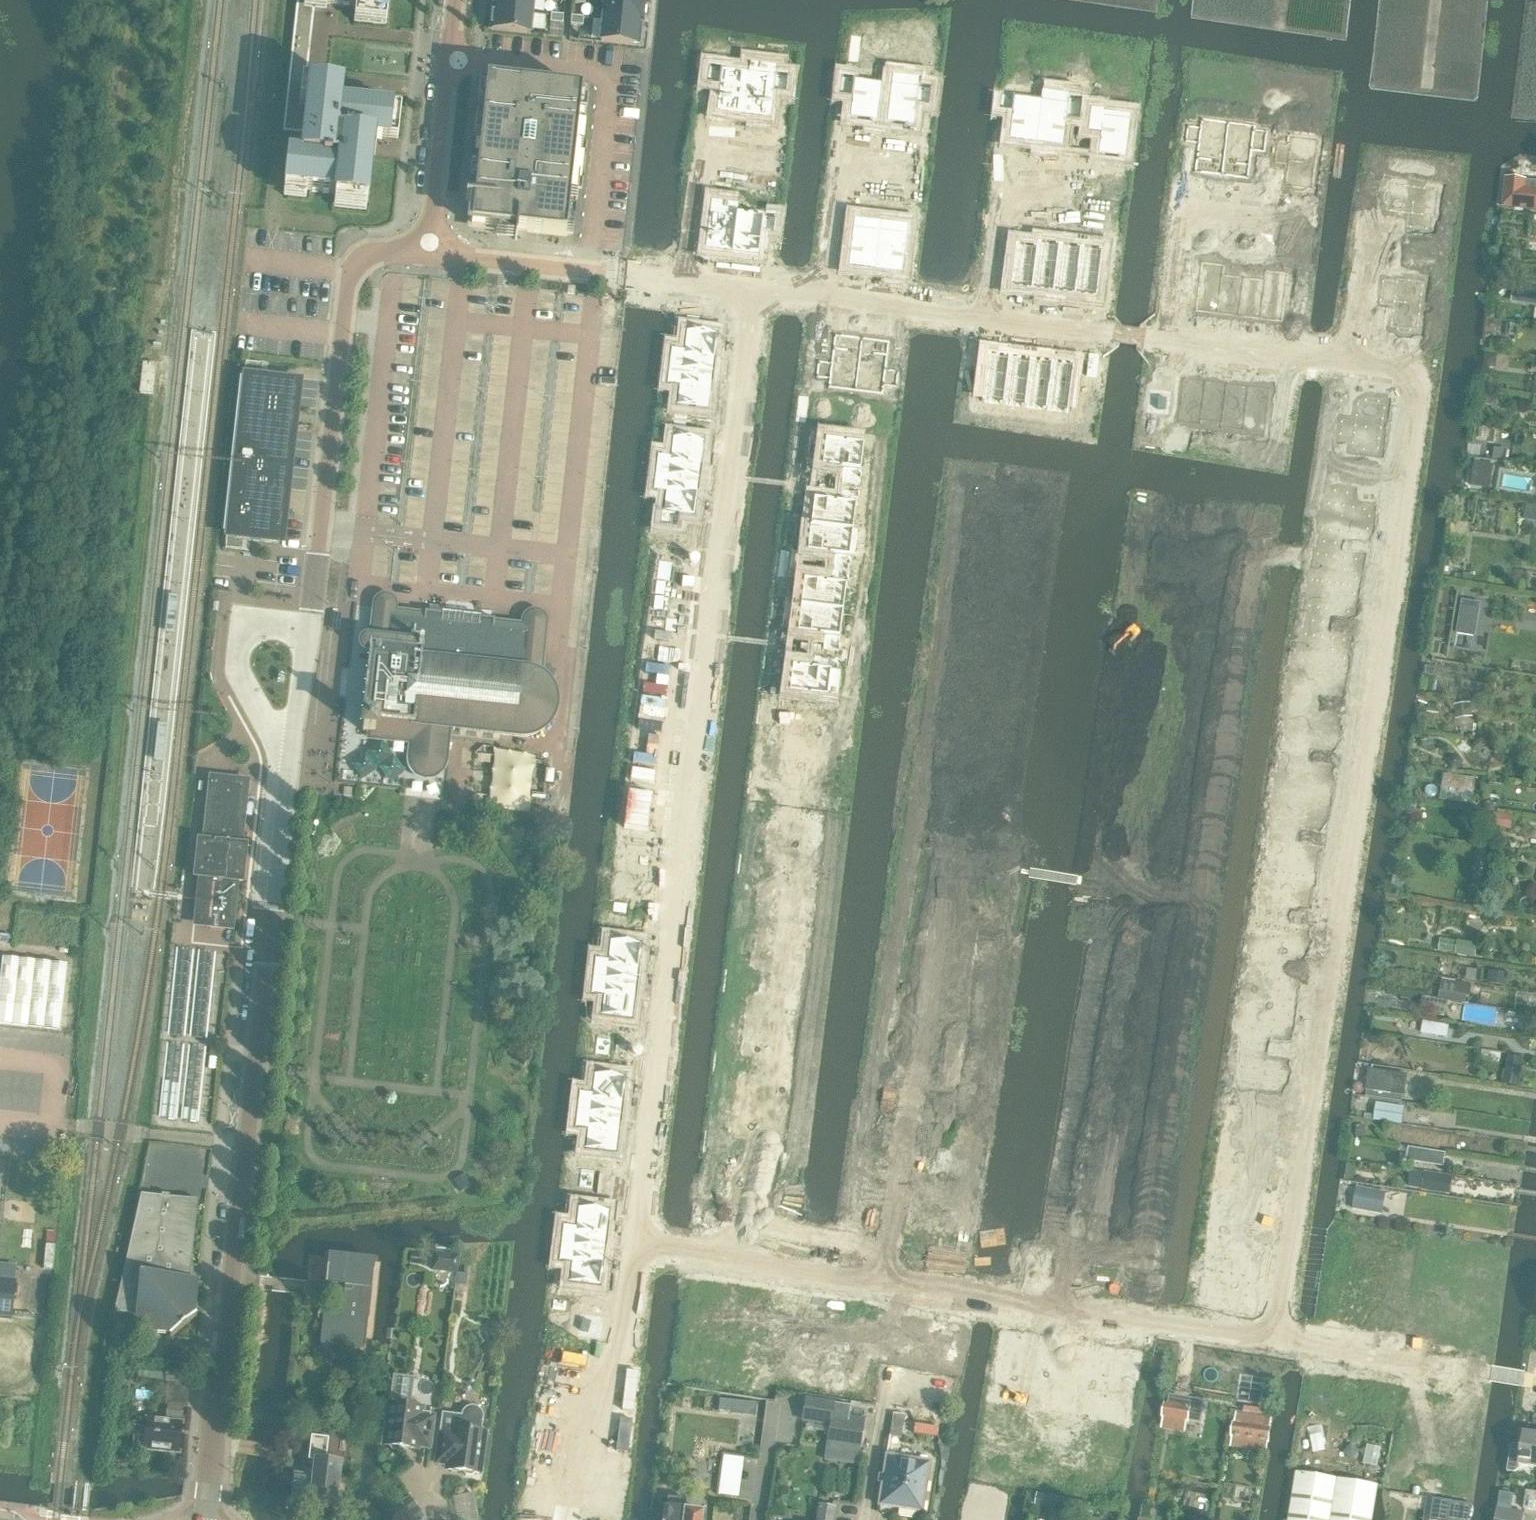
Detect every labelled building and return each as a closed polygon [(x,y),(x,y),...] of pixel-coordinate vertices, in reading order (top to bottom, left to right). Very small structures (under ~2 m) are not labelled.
[(297,2),(314,4),(355,9),(355,15),(386,18),(388,0),(297,0),(297,2)] [(492,9),(532,13),(534,0),(493,0),(492,9)] [(642,25),(644,3),(614,0),(605,0),(602,21),(642,25)] [(314,4),(297,2),(296,9),(314,11),(314,4)] [(313,18),(314,11),(296,9),(295,16),(313,18)] [(492,9),(490,30),(530,35),(532,13),(492,9)] [(551,14),(550,22),(562,24),(563,15),(551,14)] [(312,25),(313,18),(295,16),(295,23),(312,25)] [(571,16),(570,25),(583,26),(583,18),(571,16)] [(600,42),(640,47),(642,25),(602,21),(600,42)] [(295,23),(294,30),(311,32),(312,25),(295,23)] [(294,30),(293,37),(311,39),(311,32),(294,30)] [(293,37),(292,44),(310,46),(311,39),(293,37)] [(310,46),(292,44),(292,51),(309,53),(310,46)] [(309,53),(292,51),(291,58),(308,60),(309,53)] [(308,60),(291,58),(290,65),(308,67),(308,60)] [(708,66),(706,82),(719,84),(716,112),(718,112),(718,113),(743,116),(749,62),(748,62),(747,72),(723,69),(723,68),(708,66)] [(749,62),(743,116),(767,119),(770,119),(772,100),(773,94),(774,91),(787,92),(789,76),(776,74),(777,66),(749,62)] [(308,67),(290,65),(289,72),(307,74),(308,67)] [(841,76),(839,95),(852,97),(849,119),(855,119),(858,124),(867,125),(871,121),(877,122),(883,73),(855,69),(854,78),(841,76)] [(289,72),(289,79),(306,81),(307,74),(289,72)] [(892,74),(886,123),(891,124),(895,128),(903,129),(908,126),(913,127),(916,105),(929,106),(932,88),(918,86),(920,77),(892,74)] [(289,79),(283,132),(304,134),(302,158),(288,157),(284,189),(335,194),(335,200),(366,204),(373,138),(389,140),(392,108),(340,102),(341,88),(306,84),(306,81),(289,79)] [(475,187),(471,226),(565,237),(566,232),(560,232),(562,213),(568,213),(579,115),(573,114),(575,95),(581,95),(581,91),(486,81),(486,85),(492,85),(490,105),(484,104),(482,120),(488,120),(486,139),(480,139),(477,169),(483,169),(481,188),(475,187)] [(1001,89),(999,110),(1012,112),(1008,140),(1013,141),(1035,144),(1042,90),(1015,87),(1014,91),(1001,89)] [(1042,90),(1035,144),(1036,144),(1063,147),(1065,128),(1066,122),(1066,119),(1079,120),(1081,99),(1069,98),(1069,94),(1042,90)] [(1090,108),(1086,133),(1097,134),(1100,134),(1099,141),(1097,156),(1103,157),(1106,161),(1115,162),(1119,159),(1125,160),(1130,115),(1104,112),(1104,110),(1090,108)] [(1187,126),(1185,142),(1198,144),(1198,147),(1197,153),(1195,172),(1200,173),(1222,176),(1228,122),(1201,119),(1200,127),(1187,126)] [(1228,122),(1222,176),(1223,176),(1223,175),(1249,179),(1251,160),(1252,154),(1253,150),(1265,152),(1268,131),(1255,129),(1256,126),(1228,122)] [(1277,144),(1275,162),(1286,164),(1288,164),(1287,171),(1285,186),(1291,187),(1294,191),(1303,192),(1307,189),(1313,189),(1319,140),(1291,137),(1290,145),(1277,144)] [(729,169),(728,178),(741,180),(742,171),(729,169)] [(1111,174),(1109,186),(1117,188),(1119,175),(1111,174)] [(1503,207),(1535,210),(1535,193),(1525,191),(1526,180),(1506,178),(1503,207)] [(1384,192),(1383,200),(1387,205),(1386,210),(1401,212),(1408,213),(1407,215),(1406,226),(1431,229),(1433,216),(1435,216),(1439,189),(1389,182),(1389,188),(1384,192)] [(873,184),(871,193),(884,195),(885,186),(873,184)] [(1088,184),(1087,193),(1100,195),(1101,186),(1088,184)] [(885,186),(884,195),(896,196),(898,187),(885,186)] [(710,200),(704,249),(730,253),(731,253),(738,203),(710,200)] [(1029,202),(1028,211),(1041,213),(1042,204),(1029,202)] [(738,203),(731,253),(753,256),(759,256),(761,238),(762,232),(764,232),(774,233),(776,217),(764,216),(765,207),(738,203)] [(1051,205),(1050,214),(1062,216),(1064,206),(1051,205)] [(1064,206),(1062,216),(1075,217),(1076,208),(1064,206)] [(853,218),(847,267),(873,270),(873,271),(874,271),(881,221),(853,218)] [(1273,218),(1272,231),(1281,232),(1282,219),(1273,218)] [(881,221),(874,271),(896,274),(897,273),(902,274),(908,225),(881,221)] [(1214,236),(1213,245),(1226,246),(1227,237),(1214,236)] [(1236,238),(1235,248),(1247,249),(1248,240),(1236,238)] [(1248,240),(1247,249),(1260,251),(1261,241),(1248,240)] [(1015,243),(1009,288),(1020,289),(1031,290),(1038,241),(1036,241),(1036,246),(1015,243)] [(1038,241),(1031,290),(1042,292),(1053,293),(1059,244),(1038,241)] [(1059,244),(1053,293),(1064,294),(1074,296),(1080,246),(1059,244)] [(1080,246),(1074,296),(1085,297),(1097,298),(1103,249),(1080,246)] [(1200,273),(1195,311),(1206,312),(1217,313),(1218,314),(1224,264),(1201,261),(1201,265),(1200,273)] [(1183,263),(1182,271),(1200,273),(1201,265),(1183,263)] [(1224,264),(1218,314),(1228,315),(1239,316),(1244,276),(1224,274),(1225,264),(1224,264)] [(1497,272),(1508,285),(1517,278),(1507,265),(1497,272)] [(1244,276),(1239,316),(1250,318),(1260,319),(1267,270),(1265,269),(1264,279),(1244,276)] [(1267,270),(1260,319),(1261,319),(1272,320),(1283,322),(1289,272),(1267,270)] [(1383,278),(1380,303),(1393,305),(1390,327),(1396,327),(1399,332),(1408,333),(1412,329),(1418,330),(1424,281),(1396,277),(1396,280),(1383,278)] [(687,315),(686,324),(698,326),(699,316),(687,315)] [(670,348),(668,367),(713,372),(718,334),(686,330),(683,350),(670,348)] [(818,361),(816,377),(829,379),(828,388),(855,391),(862,337),(840,335),(835,334),(831,363),(818,361)] [(862,337),(855,391),(883,394),(884,386),(897,387),(899,371),(886,369),(889,341),(863,338),(862,337)] [(986,353),(980,402),(1003,405),(1009,356),(998,354),(986,353)] [(1485,354),(1484,366),(1494,367),(1496,365),(1497,355),(1485,354)] [(1009,356),(1003,405),(1024,407),(1030,358),(1019,357),(1009,356)] [(1030,358),(1024,407),(1046,410),(1052,361),(1041,360),(1030,358)] [(1052,361),(1046,410),(1068,413),(1074,364),(1063,362),(1052,361)] [(142,363),(139,393),(153,394),(156,364),(142,363)] [(1084,364),(1083,376),(1092,377),(1094,365),(1084,364)] [(668,367),(666,385),(678,387),(676,406),(708,410),(713,372),(668,367)] [(966,369),(964,382),(973,383),(975,371),(966,369)] [(241,378),(224,534),(236,535),(236,540),(277,544),(295,380),(254,375),(253,380),(241,378)] [(1083,376),(1081,389),(1090,390),(1092,377),(1083,376)] [(1183,377),(1178,422),(1200,425),(1206,380),(1205,380),(1194,379),(1183,377)] [(1206,380),(1200,425),(1201,425),(1202,420),(1221,422),(1220,427),(1222,427),(1227,383),(1216,382),(1206,380)] [(1227,383),(1222,427),(1242,430),(1241,435),(1242,435),(1249,386),(1238,384),(1227,383)] [(1249,386),(1242,435),(1265,438),(1271,388),(1260,387),(1249,386)] [(1081,389),(1080,398),(1093,400),(1094,390),(1090,390),(1081,389)] [(1481,392),(1480,403),(1488,404),(1490,392),(1481,392)] [(1342,418),(1339,437),(1352,439),(1351,448),(1378,452),(1386,403),(1380,402),(1377,397),(1368,396),(1364,399),(1358,399),(1356,413),(1355,420),(1352,420),(1342,418)] [(1278,397),(1276,409),(1285,410),(1287,398),(1278,397)] [(1276,409),(1274,422),(1283,423),(1285,410),(1276,409)] [(675,412),(673,421),(686,423),(687,414),(675,412)] [(673,421),(672,430),(685,432),(686,423),(673,421)] [(1274,422),(1272,431),(1285,433),(1287,423),(1283,423),(1274,422)] [(657,455),(654,473),(699,479),(704,441),(672,437),(670,456),(657,455)] [(1166,437),(1164,449),(1172,450),(1174,438),(1166,437)] [(819,448),(818,457),(822,461),(821,467),(836,469),(843,470),(842,472),(841,483),(860,485),(861,472),(870,473),(874,445),(824,439),(824,445),(819,448)] [(1495,449),(1494,459),(1506,461),(1507,451),(1495,449)] [(1474,461),(1470,485),(1489,488),(1493,463),(1474,461)] [(654,473),(652,491),(665,493),(663,511),(661,511),(659,526),(678,528),(680,515),(694,517),(699,479),(654,473)] [(808,504),(806,519),(810,520),(810,525),(809,525),(809,526),(858,532),(861,504),(857,504),(859,491),(843,489),(841,502),(838,502),(831,501),(813,498),(812,505),(808,504)] [(1332,489),(1326,530),(1366,536),(1370,508),(1349,505),(1351,492),(1332,489)] [(1535,521),(1535,505),(1527,503),(1524,519),(1535,521)] [(807,548),(806,553),(825,555),(831,556),(834,557),(833,569),(849,571),(851,558),(854,559),(858,532),(809,526),(806,548),(807,548)] [(1319,539),(1313,579),(1356,586),(1360,559),(1332,554),(1334,541),(1319,539)] [(803,579),(799,606),(853,613),(856,586),(847,584),(849,571),(833,569),(831,582),(828,582),(821,581),(803,579)] [(1313,579),(1306,619),(1321,621),(1323,608),(1352,613),(1356,586),(1313,579)] [(368,738),(408,743),(406,761),(408,768),(412,774),(419,778),(428,779),(437,776),(442,771),(445,762),(447,744),(451,744),(454,745),(456,731),(516,738),(531,737),(543,730),(549,724),(554,715),(555,697),(553,690),(549,681),(540,673),(540,666),(541,660),(545,623),(544,619),(541,615),(536,613),(532,613),(527,615),(524,621),(523,627),(494,623),(493,620),(425,612),(425,616),(394,612),(394,605),(393,602),(390,599),(385,597),(380,598),(376,600),(373,604),(369,642),(365,641),(362,643),(360,645),(359,647),(359,649),(362,653),(368,654),(368,658),(365,683),(360,722),(362,724),(361,733),(368,734),(368,738)] [(1462,600),(1457,634),(1476,637),(1481,603),(1462,600)] [(795,612),(793,627),(797,627),(796,634),(814,636),(821,637),(824,637),(823,650),(839,652),(840,639),(849,640),(853,613),(799,606),(799,612),(795,612)] [(1306,619),(1300,659),(1344,666),(1348,639),(1319,634),(1321,621),(1306,619)] [(996,631),(995,643),(1007,645),(1008,632),(996,631)] [(786,675),(785,683),(789,688),(788,693),(837,699),(841,672),(837,671),(839,658),(815,655),(813,666),(813,668),(806,667),(791,666),(791,671),(786,675)] [(1436,668),(1426,666),(1425,674),(1435,676),(1436,668)] [(1298,700),(1292,741),(1331,747),(1332,741),(1337,738),(1338,729),(1335,725),(1336,719),(1315,716),(1317,703),(1309,702),(1298,700)] [(1471,703),(1454,705),(1456,717),(1472,715),(1471,703)] [(785,719),(782,746),(826,751),(831,711),(816,709),(814,722),(785,719)] [(777,750),(775,766),(779,767),(779,773),(807,776),(805,789),(821,791),(826,751),(782,746),(781,751),(777,750)] [(1460,769),(1463,762),(1459,755),(1451,756),(1448,763),(1452,769),(1460,769)] [(1444,775),(1440,800),(1473,805),(1476,779),(1444,775)] [(198,841),(195,877),(212,879),(206,927),(231,929),(232,930),(237,882),(241,882),(242,882),(246,846),(245,846),(241,845),(242,835),(242,833),(248,781),(210,777),(203,841),(198,841)] [(775,799),(772,826),(816,832),(821,791),(805,789),(804,803),(775,799)] [(1403,812),(1415,814),(1417,802),(1405,800),(1403,812)] [(1483,801),(1482,809),(1495,811),(1497,803),(1483,801)] [(1512,817),(1480,812),(1478,824),(1510,829),(1512,817)] [(772,826),(769,853),(797,857),(795,870),(811,872),(816,832),(772,826)] [(1268,870),(1262,910),(1266,911),(1277,913),(1279,900),(1307,904),(1311,877),(1268,870)] [(1468,902),(1481,904),(1484,887),(1470,885),(1468,902)] [(614,892),(612,909),(641,913),(643,896),(614,892)] [(1266,911),(1260,952),(1299,958),(1300,952),(1305,949),(1306,940),(1303,936),(1303,930),(1283,927),(1285,914),(1277,913),(1266,911)] [(1455,953),(1455,955),(1474,957),(1476,944),(1441,939),(1439,951),(1455,953)] [(594,958),(592,976),(637,982),(641,944),(609,940),(607,960),(594,958)] [(2,959),(0,980),(0,1024),(60,1031),(67,966),(2,959)] [(1254,961),(1248,1001),(1291,1008),(1295,981),(1267,977),(1269,964),(1254,961)] [(1491,972),(1489,983),(1505,985),(1507,975),(1491,972)] [(592,976),(590,995),(603,996),(600,1016),(632,1020),(637,982),(592,976)] [(1439,999),(1448,1001),(1468,1004),(1471,984),(1443,979),(1439,999)] [(751,997),(747,1025),(791,1030),(796,990),(781,988),(779,1001),(751,997)] [(1446,1015),(1448,1001),(1439,999),(1424,997),(1424,998),(1413,996),(1411,1010),(1446,1015)] [(1248,1001),(1242,1041),(1246,1042),(1257,1044),(1259,1031),(1287,1035),(1291,1008),(1248,1001)] [(1421,1034),(1447,1039),(1450,1023),(1423,1019),(1421,1034)] [(597,1036),(596,1045),(609,1046),(610,1037),(597,1036)] [(596,1045),(595,1054),(608,1055),(609,1046),(596,1045)] [(1518,1088),(1523,1058),(1507,1055),(1505,1069),(1503,1069),(1501,1085),(1518,1088)] [(740,1078),(737,1105),(781,1111),(786,1070),(771,1068),(769,1082),(740,1078)] [(1399,1073),(1369,1069),(1366,1090),(1396,1094),(1399,1073)] [(578,1092),(576,1110),(621,1115),(625,1077),(593,1073),(591,1093),(578,1092)] [(388,1103),(394,1104),(397,1100),(395,1095),(390,1095),(387,1099),(388,1103)] [(732,1110),(730,1126),(734,1126),(734,1132),(762,1136),(761,1149),(776,1151),(781,1111),(737,1105),(736,1110),(732,1110)] [(576,1110),(574,1128),(587,1130),(584,1149),(616,1153),(621,1115),(576,1110)] [(1228,1132),(1222,1172),(1237,1175),(1239,1162),(1267,1166),(1271,1139),(1228,1132)] [(1409,1148),(1407,1161),(1419,1163),(1421,1150),(1414,1149),(1409,1148)] [(725,1174),(724,1182),(727,1187),(726,1192),(766,1197),(771,1156),(752,1154),(751,1167),(730,1164),(729,1170),(725,1174)] [(581,1169),(580,1178),(593,1180),(594,1171),(581,1169)] [(1222,1172),(1215,1213),(1259,1219),(1263,1192),(1235,1188),(1237,1175),(1222,1172)] [(1424,1172),(1421,1191),(1439,1193),(1441,1175),(1424,1172)] [(465,1175),(454,1181),(461,1192),(471,1186),(465,1175)] [(580,1178),(579,1187),(592,1189),(593,1180),(580,1178)] [(1353,1210),(1383,1215),(1387,1192),(1357,1187),(1353,1210)] [(198,1200),(141,1195),(115,1312),(136,1316),(135,1332),(170,1336),(169,1337),(170,1338),(196,1317),(195,1315),(194,1317),(198,1281),(185,1279),(186,1266),(191,1266),(198,1200)] [(562,1225),(560,1243),(605,1249),(609,1211),(577,1207),(575,1227),(562,1225)] [(1429,1239),(1426,1253),(1446,1256),(1448,1243),(1429,1239)] [(560,1243),(558,1262),(571,1263),(568,1283),(600,1287),(605,1249),(560,1243)] [(434,1266),(458,1269),(459,1257),(435,1254),(434,1266)] [(371,1287),(373,1259),(326,1255),(323,1282),(325,1282),(323,1296),(340,1298),(339,1315),(322,1314),(319,1342),(351,1345),(352,1337),(363,1338),(363,1347),(364,1347),(367,1319),(367,1318),(370,1287),(371,1287)] [(1213,1257),(1206,1298),(1246,1304),(1247,1299),(1251,1295),(1253,1287),(1249,1282),(1250,1276),(1230,1273),(1232,1260),(1213,1257)] [(1328,1270),(1321,1318),(1350,1322),(1352,1313),(1366,1315),(1364,1324),(1365,1325),(1375,1261),(1358,1258),(1355,1274),(1328,1270)] [(467,1274),(458,1273),(457,1283),(466,1284),(467,1274)] [(0,1281),(0,1314),(11,1315),(15,1282),(0,1281)] [(746,1298),(740,1338),(763,1342),(763,1338),(777,1340),(781,1316),(767,1314),(769,1299),(746,1296),(746,1298)] [(553,1300),(552,1309),(565,1311),(566,1302),(553,1300)] [(781,1316),(777,1340),(791,1342),(790,1346),(813,1349),(819,1309),(819,1307),(797,1304),(794,1318),(781,1316)] [(923,1325),(917,1361),(939,1364),(944,1328),(923,1325)] [(1005,1338),(998,1382),(1025,1386),(1032,1343),(1027,1342),(1027,1338),(1012,1335),(1011,1339),(1005,1338)] [(1032,1343),(1025,1386),(1052,1390),(1059,1347),(1032,1343)] [(1083,1350),(1076,1394),(1103,1398),(1110,1355),(1083,1350)] [(1110,1355),(1103,1398),(1130,1402),(1137,1359),(1131,1358),(1131,1354),(1115,1351),(1115,1355),(1110,1355)] [(184,1382),(185,1370),(166,1368),(165,1380),(184,1382)] [(422,1412),(422,1408),(410,1407),(414,1378),(392,1376),(388,1404),(390,1404),(385,1445),(389,1446),(392,1450),(398,1451),(402,1448),(417,1450),(417,1445),(430,1447),(434,1418),(430,1418),(431,1414),(422,1412)] [(809,1380),(808,1388),(819,1390),(821,1382),(809,1380)] [(711,1383),(710,1391),(722,1393),(723,1385),(711,1383)] [(989,1386),(987,1398),(995,1400),(997,1388),(989,1386)] [(901,1388),(900,1396),(912,1398),(913,1390),(901,1388)] [(913,1390),(912,1398),(924,1400),(925,1392),(913,1390)] [(935,1393),(934,1401),(946,1403),(947,1395),(935,1393)] [(1055,1397),(1054,1409),(1061,1410),(1063,1398),(1055,1397)] [(1063,1398),(1061,1410),(1069,1411),(1071,1399),(1063,1398)] [(805,1410),(803,1419),(830,1423),(826,1446),(860,1452),(866,1420),(848,1417),(849,1415),(850,1406),(807,1399),(805,1410)] [(1166,1403),(1163,1418),(1165,1418),(1186,1422),(1188,1422),(1190,1408),(1166,1403)] [(181,1419),(182,1407),(166,1406),(165,1418),(181,1419)] [(472,1477),(476,1474),(480,1474),(485,1433),(481,1432),(483,1419),(483,1415),(481,1411),(478,1408),(474,1407),(470,1407),(466,1409),(463,1412),(462,1416),(443,1413),(436,1463),(449,1464),(448,1470),(463,1472),(466,1476),(472,1477)] [(1128,1408),(1126,1420),(1134,1421),(1136,1410),(1128,1408)] [(1231,1448),(1266,1454),(1268,1444),(1269,1444),(1272,1427),(1271,1427),(1272,1419),(1237,1414),(1236,1422),(1233,1422),(1231,1438),(1233,1439),(1231,1448)] [(180,1423),(146,1420),(144,1449),(178,1452),(180,1423)] [(1519,1467),(1535,1469),(1535,1436),(1523,1434),(1521,1446),(1514,1445),(1511,1448),(1507,1473),(1514,1474),(1519,1471),(1519,1467)] [(294,1476),(292,1496),(308,1498),(309,1499),(321,1500),(323,1505),(331,1505),(334,1502),(337,1502),(341,1464),(326,1462),(328,1440),(311,1439),(308,1461),(313,1462),(311,1478),(294,1476)] [(933,1450),(932,1458),(948,1461),(949,1453),(933,1450)] [(930,1463),(886,1456),(878,1506),(922,1513),(930,1463)] [(1377,1487),(1296,1474),(1289,1519),(1372,1519),(1377,1487)] [(1535,1502),(1535,1496),(1535,1493),(1527,1492),(1524,1509),(1534,1511),(1535,1502)] [(662,1519),(700,1519),(701,1513),(683,1511),(685,1500),(666,1498),(665,1509),(663,1509),(662,1519)] [(1451,1503),(1451,1501),(1433,1498),(1433,1500),(1430,1519),(1449,1519),(1451,1503)] [(1069,1500),(1067,1512),(1087,1516),(1089,1504),(1069,1500)] [(834,1509),(825,1507),(818,1506),(816,1519),(832,1519),(834,1509)] [(1525,1514),(1497,1509),(1495,1519),(1524,1519),(1525,1514)]
